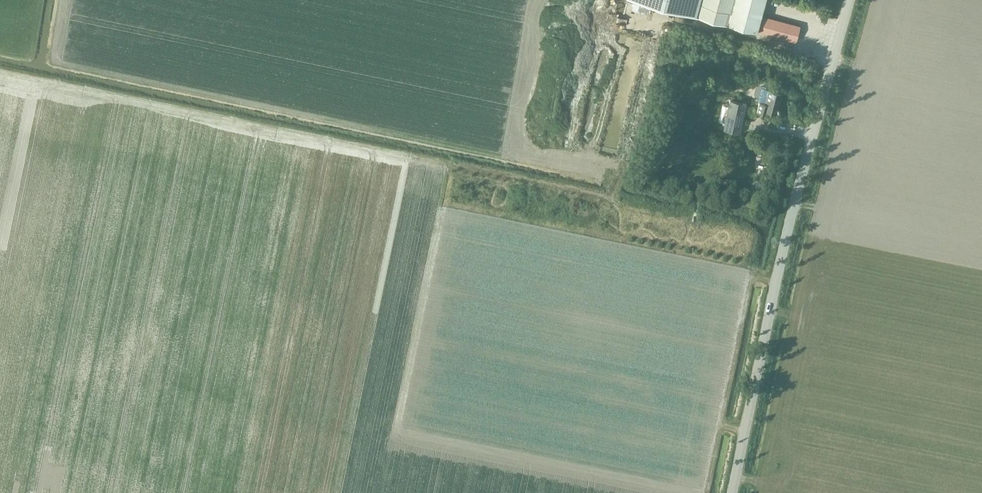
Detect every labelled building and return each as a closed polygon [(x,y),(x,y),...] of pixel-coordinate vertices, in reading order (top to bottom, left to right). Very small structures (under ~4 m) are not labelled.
[(696,14),(700,0),(643,0),(696,14)] [(696,14),(727,22),(734,25),(752,29),(794,41),(799,25),(760,15),(762,6),(764,0),(700,0),(696,14)] [(758,100),(756,110),(762,112),(764,109),(776,111),(782,91),(768,87),(764,101),(758,100)] [(746,103),(729,99),(723,130),(740,134),(746,103)]
